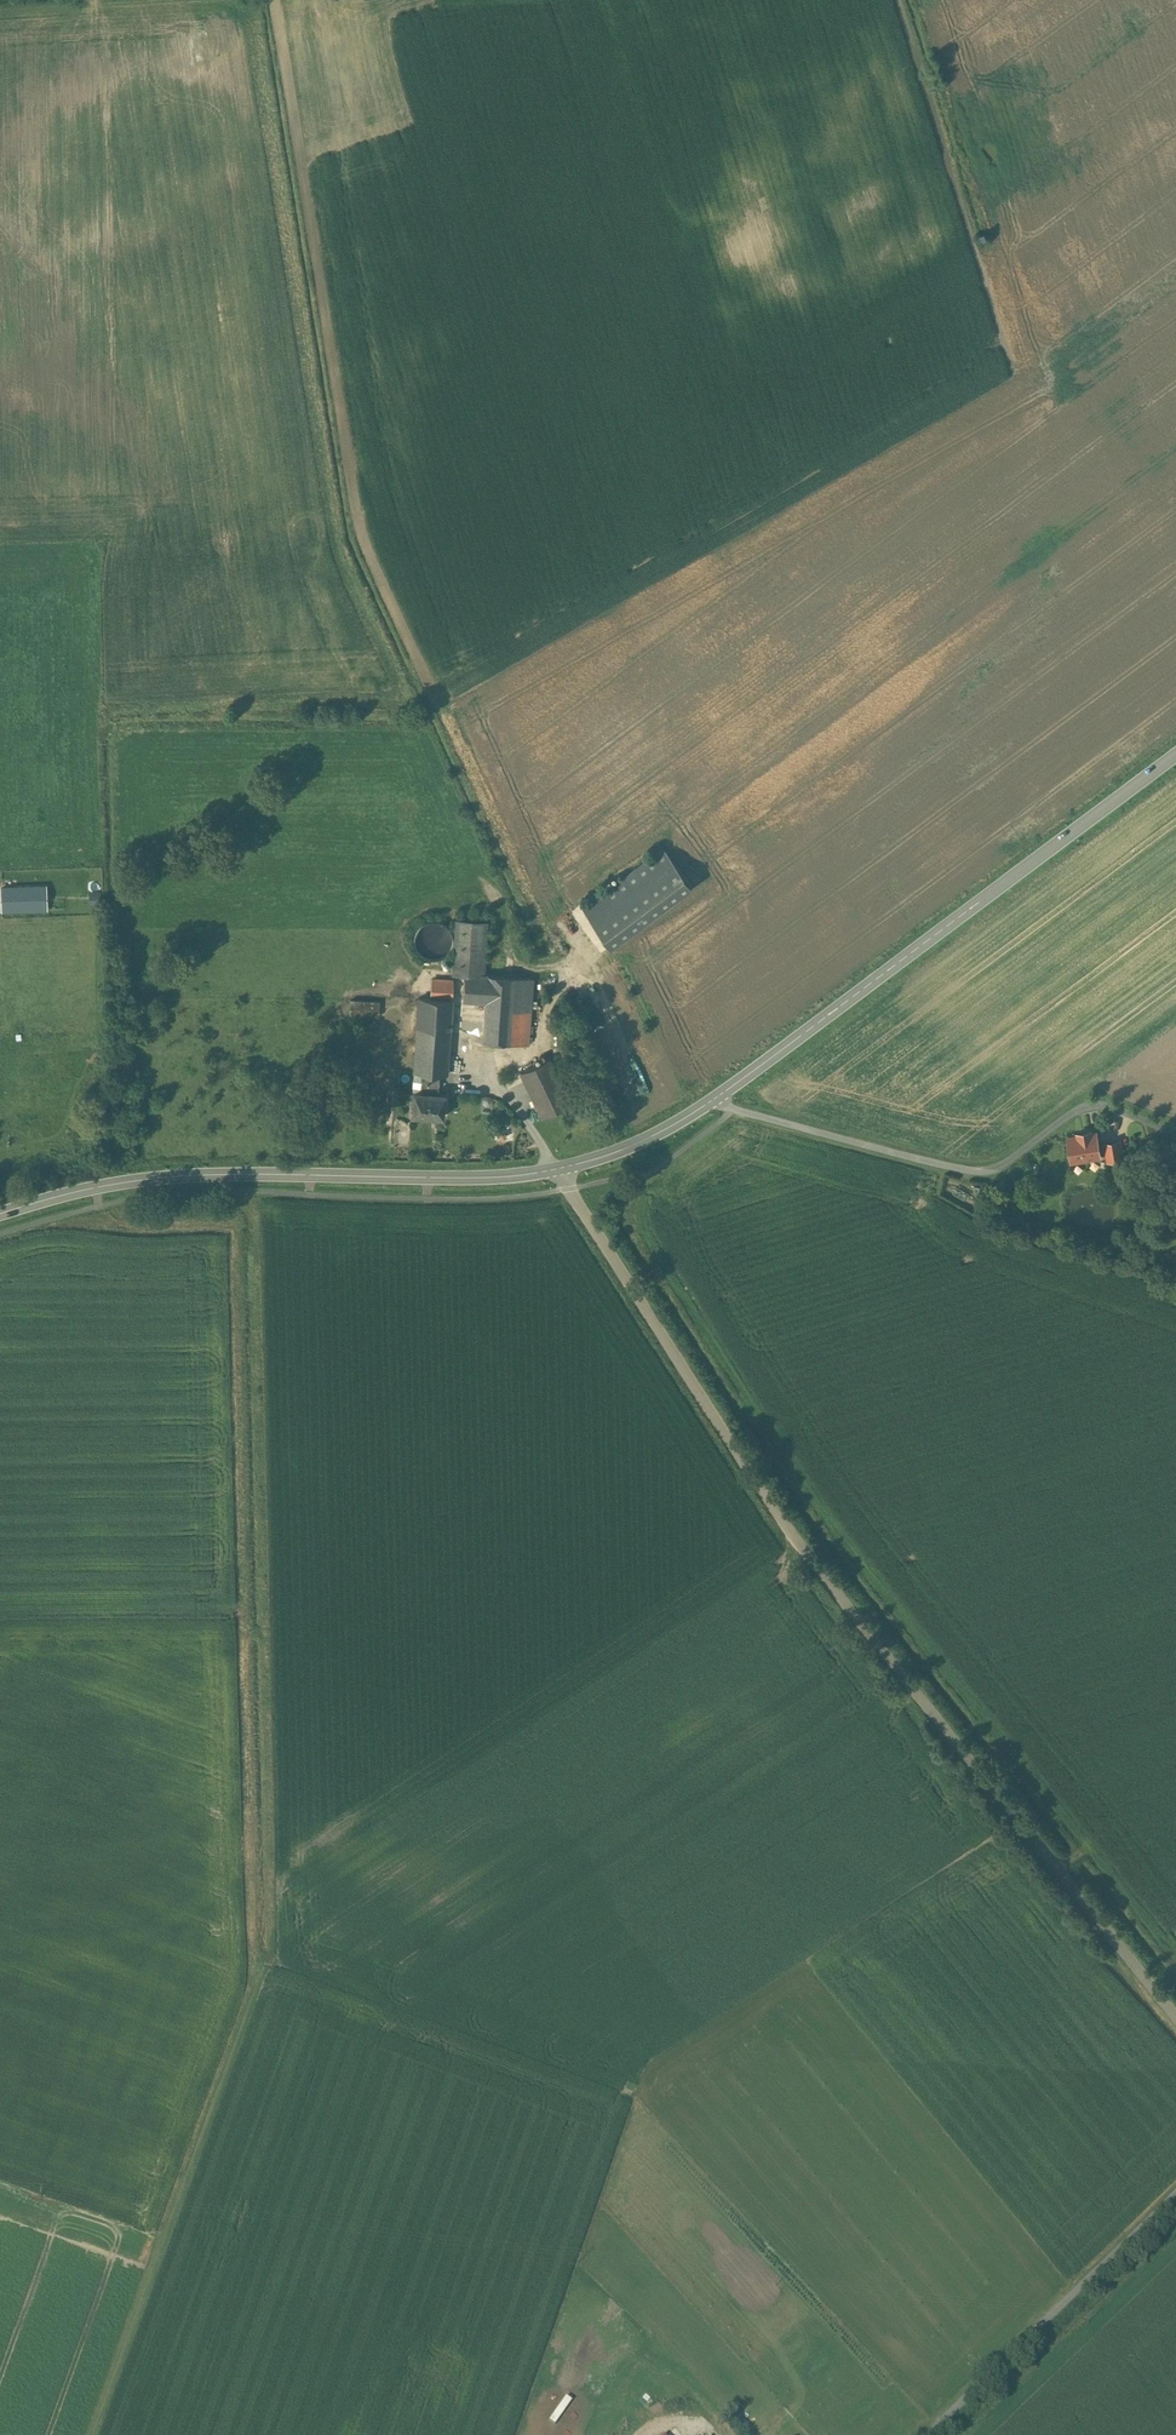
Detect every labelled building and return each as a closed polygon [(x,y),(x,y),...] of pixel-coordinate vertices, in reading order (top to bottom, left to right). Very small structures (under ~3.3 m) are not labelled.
[(696,888),(667,846),(581,906),(611,948),(696,888)] [(43,883),(0,885),(1,913),(44,912),(43,883)] [(102,903),(102,890),(91,890),(90,903),(102,903)] [(487,973),(490,921),(455,918),(451,977),(464,978),(462,1001),(486,1002),(483,1041),(529,1044),(534,976),(487,973)] [(416,933),(415,939),(416,945),(418,951),(422,955),(428,958),(434,959),(440,958),(445,955),(449,951),(452,945),(452,939),(451,933),(447,928),(443,924),(437,922),(430,922),(425,924),(420,928),(416,933)] [(453,996),(454,979),(431,978),(430,995),(453,996)] [(449,1073),(452,997),(416,995),(413,1072),(449,1073)] [(379,1015),(379,1001),(351,1000),(350,1014),(379,1015)] [(544,1059),(518,1072),(541,1116),(567,1103),(544,1059)] [(444,1119),(445,1092),(412,1090),(411,1117),(444,1119)] [(1072,1161),(1100,1156),(1096,1133),(1092,1133),(1091,1130),(1077,1132),(1078,1135),(1070,1137),(1072,1146),(1070,1147),(1072,1161)] [(1120,1140),(1105,1143),(1107,1160),(1122,1158),(1120,1140)] [(1166,1156),(1167,1193),(1175,1193),(1175,1156),(1166,1156)]
